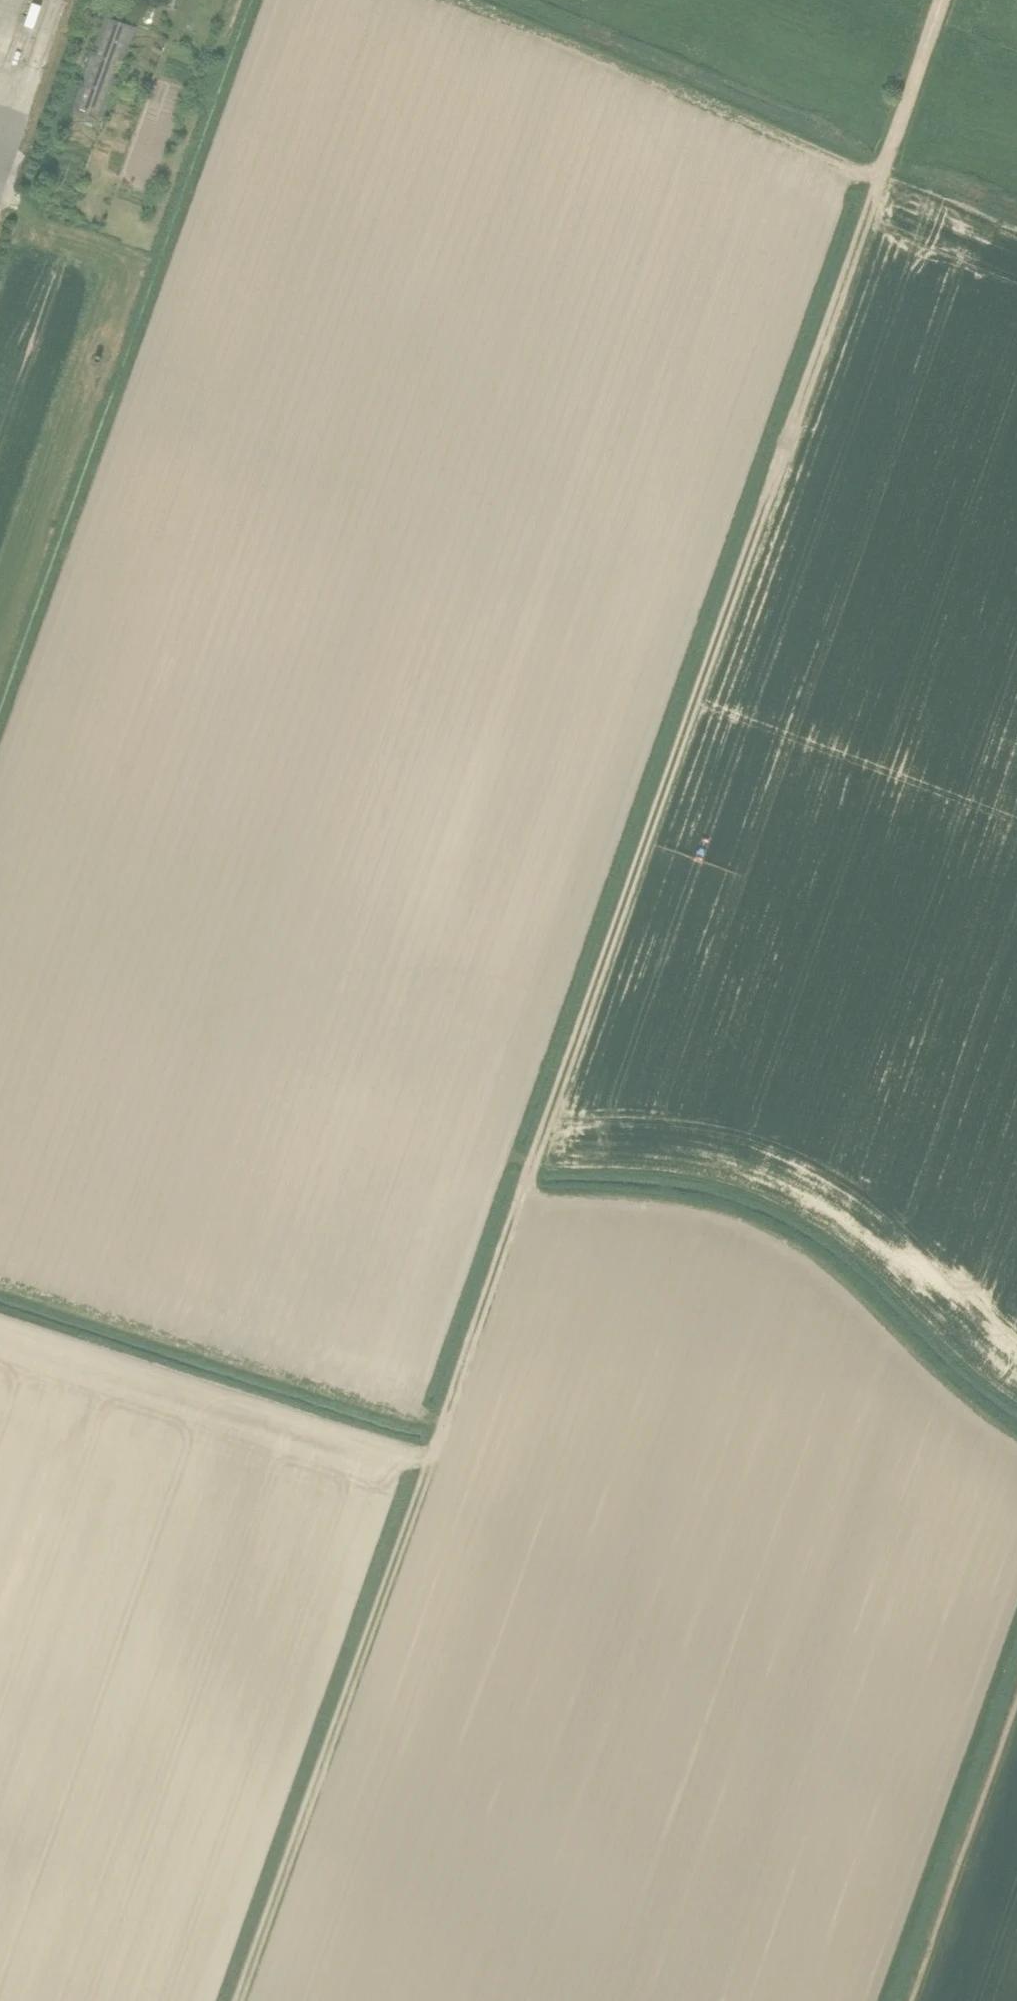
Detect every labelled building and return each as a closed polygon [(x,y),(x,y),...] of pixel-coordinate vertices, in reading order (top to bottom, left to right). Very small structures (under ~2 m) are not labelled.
[(105,115),(136,26),(104,15),(73,104),(105,115)]
